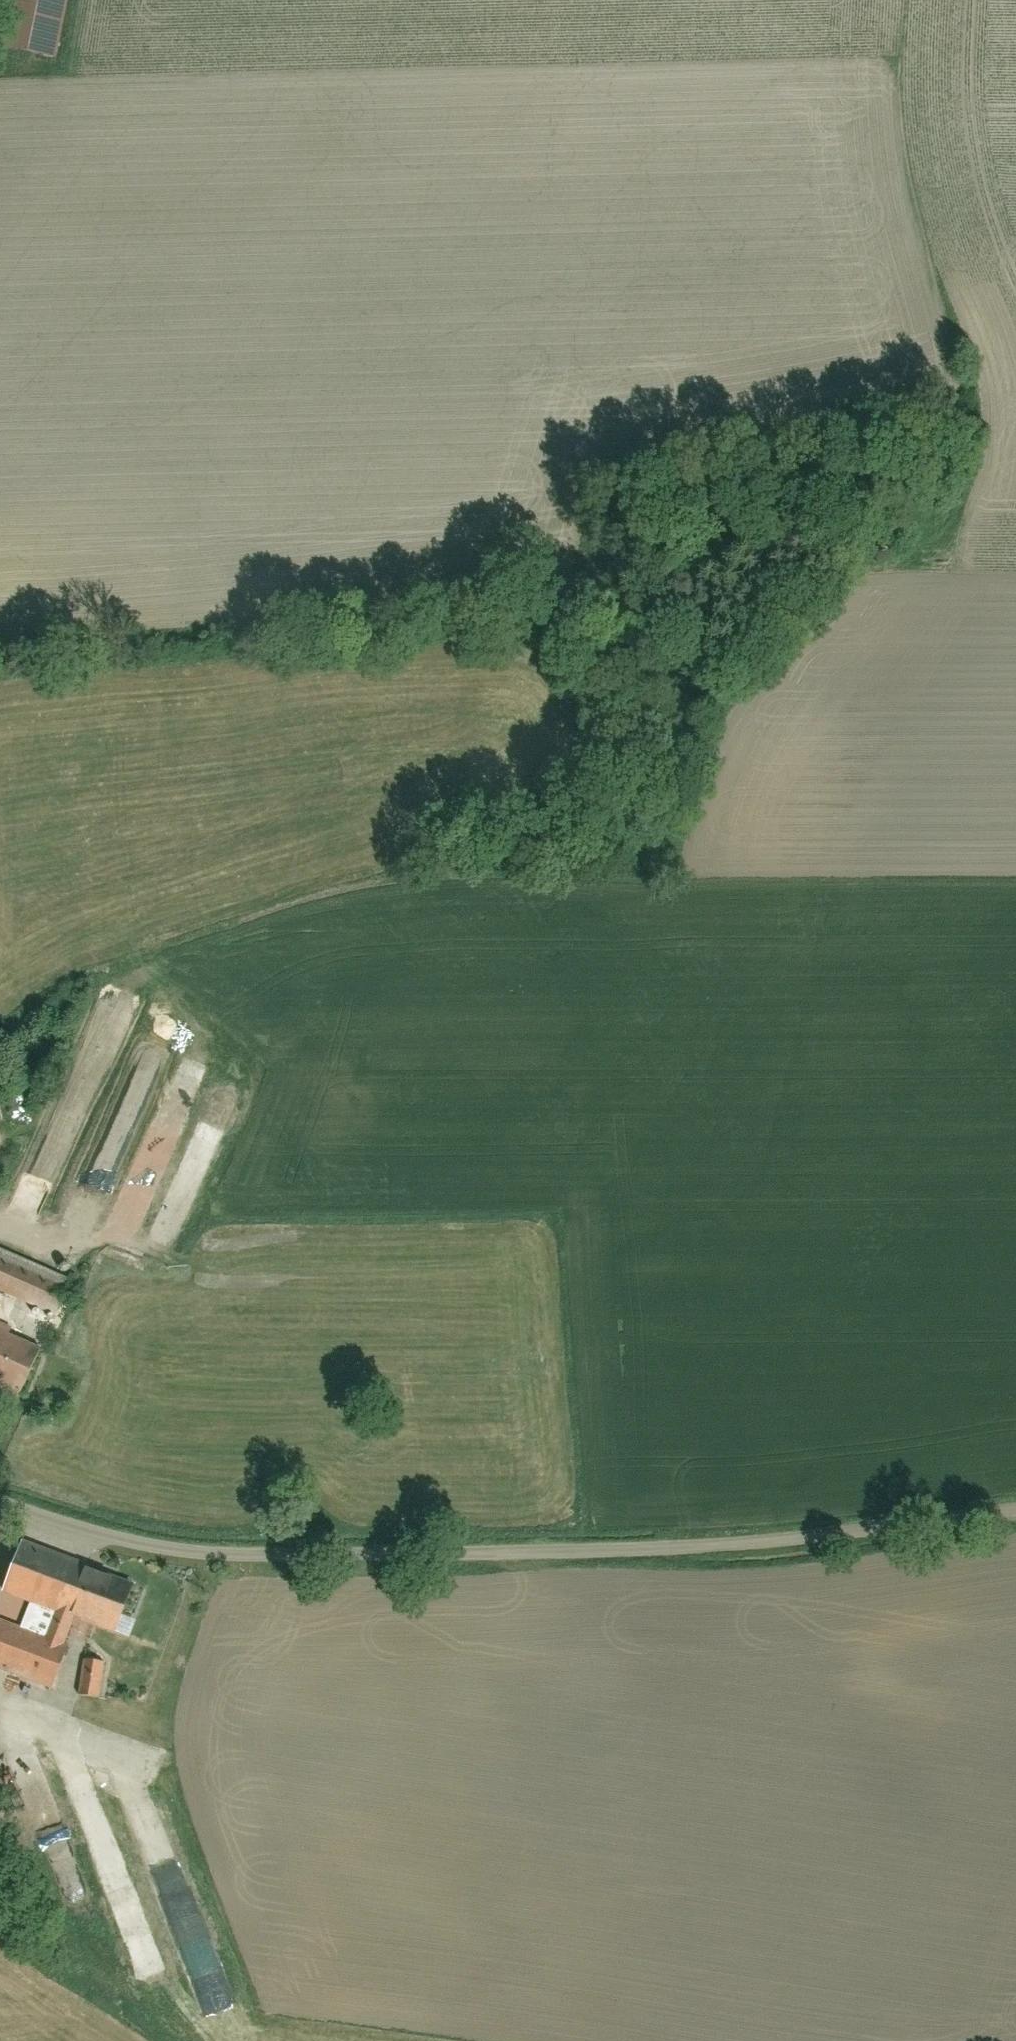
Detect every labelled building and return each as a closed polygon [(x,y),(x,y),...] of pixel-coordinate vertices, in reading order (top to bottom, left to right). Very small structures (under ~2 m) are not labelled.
[(58,65),(71,0),(0,0),(0,54),(58,65)] [(54,1321),(72,1277),(0,1249),(0,1299),(54,1321)] [(21,1401),(47,1339),(0,1320),(0,1393),(21,1401)] [(51,1689),(74,1624),(118,1640),(136,1587),(29,1550),(10,1602),(55,1618),(47,1641),(0,1625),(0,1671),(51,1689)] [(106,1665),(83,1663),(80,1696),(103,1698),(106,1665)]
